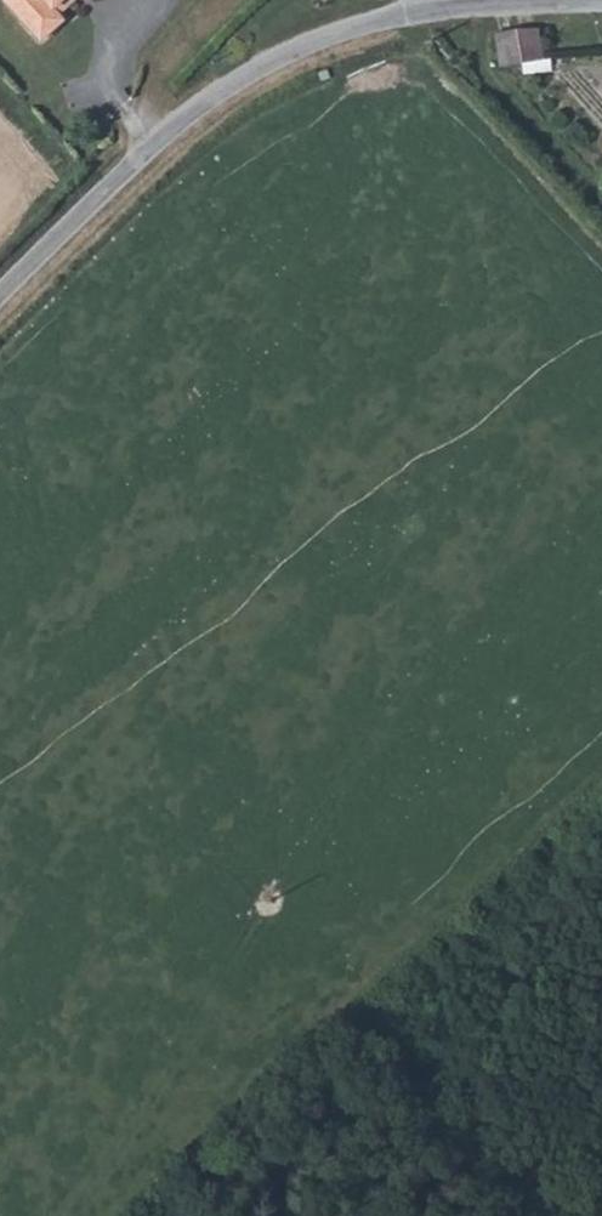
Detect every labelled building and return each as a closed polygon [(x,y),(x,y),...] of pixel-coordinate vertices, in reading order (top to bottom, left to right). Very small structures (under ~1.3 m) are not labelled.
[(31,18),(51,0),(15,0),(31,18)] [(488,12),(488,57),(541,56),(541,12),(488,12)]
